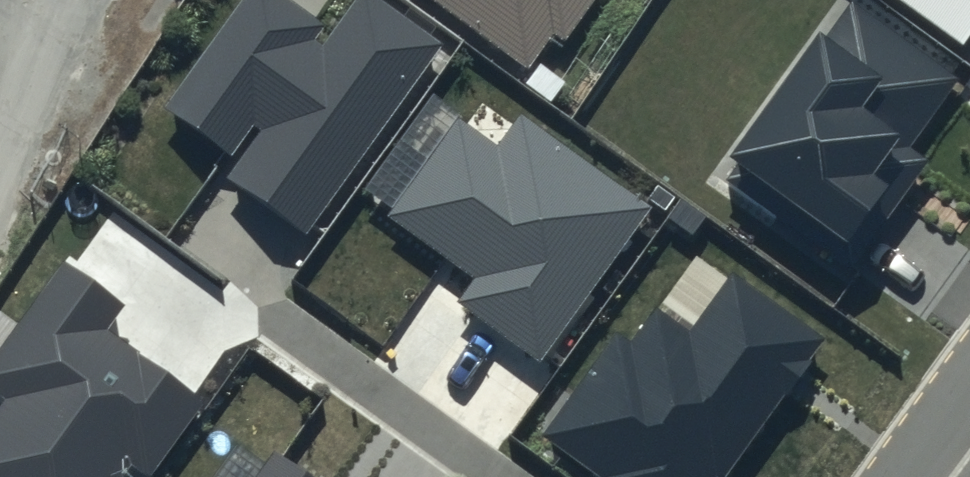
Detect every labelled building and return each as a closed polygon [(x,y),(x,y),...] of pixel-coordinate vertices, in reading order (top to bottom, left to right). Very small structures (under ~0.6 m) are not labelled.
[(321,22),(290,0),(235,0),(161,101),(228,149),(249,121),(258,127),(224,172),(301,228),(438,40),(383,0),(348,0),(317,43),(310,37),(321,22)] [(519,59),(546,23),(561,35),(586,0),(437,0),(519,59)] [(962,78),(852,0),(826,37),(819,32),(732,155),(742,162),(728,180),(853,269),(931,160),(912,147),(962,78)] [(962,45),(969,34),(969,0),(900,0),(962,45)] [(498,147),(458,118),(388,215),(473,276),(456,300),(542,362),(652,208),(521,115),(498,147)] [(64,263),(0,351),(0,391),(8,397),(0,408),(0,476),(122,476),(130,466),(145,476),(154,476),(209,402),(107,329),(123,306),(64,263)] [(729,268),(685,329),(650,303),(627,335),(614,326),(537,432),(598,476),(709,476),(712,473),(718,476),(822,334),(729,268)] [(270,442),(245,476),(318,476),(283,452),(270,442)]
